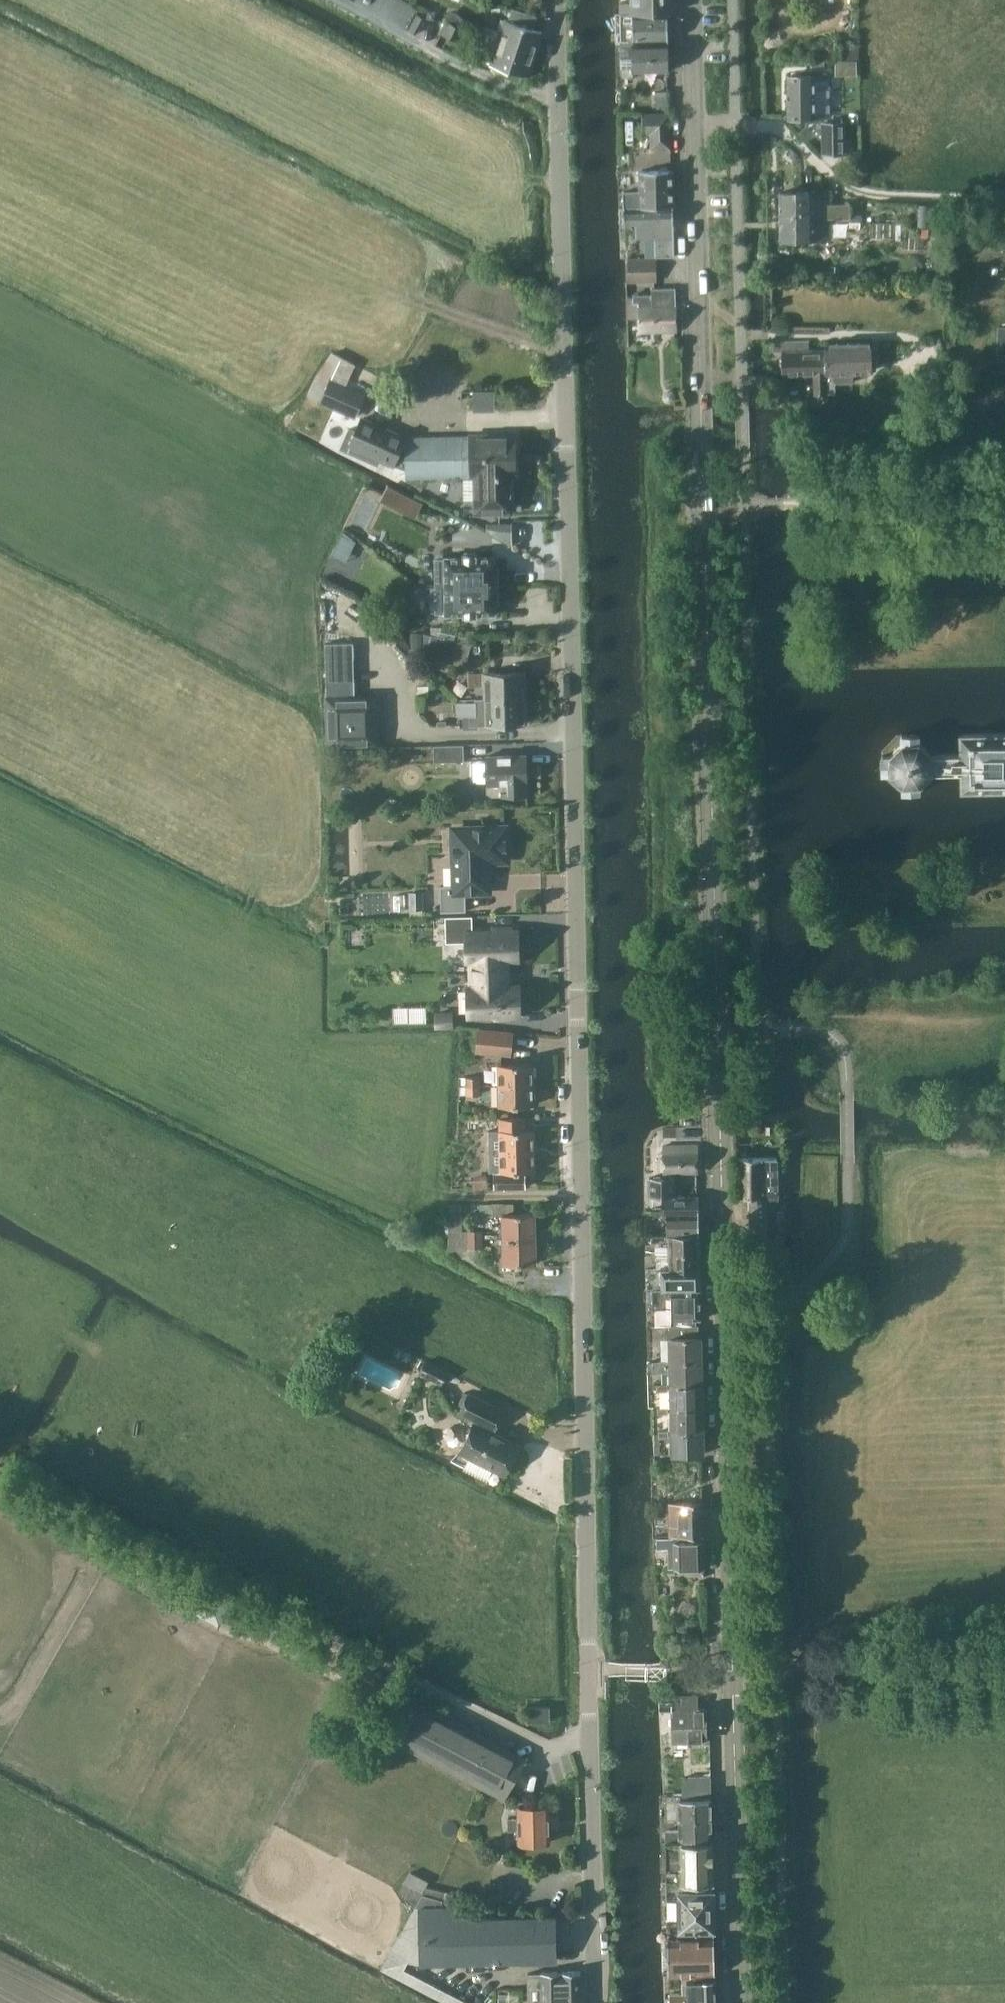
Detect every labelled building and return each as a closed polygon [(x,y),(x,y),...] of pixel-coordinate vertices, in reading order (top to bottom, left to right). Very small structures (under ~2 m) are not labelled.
[(633,2),(621,3),(622,45),(669,45),(668,0),(633,0),(633,2)] [(543,32),(531,28),(535,17),(510,8),(502,31),(484,25),(481,36),(535,54),(543,32)] [(417,36),(425,21),(418,17),(410,32),(417,36)] [(457,48),(466,31),(449,23),(440,39),(457,48)] [(528,75),(535,54),(481,36),(478,45),(496,51),(491,64),(528,75)] [(622,77),(632,77),(632,72),(670,70),(669,45),(622,45),(622,77)] [(857,62),(859,62),(859,47),(841,47),(841,62),(857,62)] [(841,62),(836,62),(836,77),(857,76),(857,62),(841,62)] [(830,76),(787,76),(788,117),(824,116),(824,122),(824,154),(846,154),(853,154),(853,139),(846,139),(846,124),(846,122),(829,122),(829,116),(830,116),(830,76)] [(655,107),(667,107),(666,91),(655,91),(655,107)] [(671,149),(670,114),(642,114),(642,136),(650,135),(650,150),(671,149)] [(623,208),(673,207),(672,172),(640,172),(640,190),(623,191),(623,200),(623,208)] [(831,206),(831,193),(780,193),(781,215),(849,215),(849,206),(831,206)] [(928,226),(928,225),(928,207),(928,205),(918,204),(918,207),(917,225),(917,226),(928,226)] [(674,257),(673,207),(623,208),(624,227),(634,226),(635,238),(655,238),(656,257),(674,257)] [(781,239),(831,238),(831,221),(849,220),(849,215),(781,215),(781,239)] [(628,283),(657,282),(656,258),(628,259),(628,283)] [(627,311),(675,310),(675,289),(651,290),(651,295),(633,296),(633,298),(627,299),(627,311)] [(675,332),(675,310),(627,311),(627,319),(638,319),(638,333),(675,332)] [(810,351),(809,342),(773,343),(773,353),(781,352),(781,376),(813,375),(814,395),(826,395),(825,375),(824,351),(810,351)] [(859,345),(859,343),(824,344),(824,351),(825,375),(833,374),(833,383),(852,382),(852,373),(860,373),(860,371),(871,370),(870,344),(859,345)] [(356,419),(366,396),(332,380),(321,403),(356,419)] [(959,383),(959,391),(971,391),(971,383),(959,383)] [(349,427),(340,449),(378,465),(381,459),(395,465),(407,470),(407,463),(406,438),(363,419),(358,431),(349,427)] [(469,436),(406,438),(407,463),(407,470),(407,478),(451,477),(471,476),(470,461),(488,461),(487,456),(517,455),(517,434),(469,435),(469,436)] [(488,461),(470,461),(471,476),(473,476),(473,515),(487,514),(513,514),(512,477),(517,477),(517,455),(487,456),(488,461)] [(422,503),(413,498),(386,485),(382,494),(379,500),(415,518),(422,503)] [(446,559),(436,559),(436,584),(436,586),(499,585),(499,583),(499,568),(495,568),(495,563),(495,556),(477,557),(477,554),(464,555),(464,557),(446,557),(446,559)] [(499,585),(436,586),(436,612),(446,612),(446,614),(465,614),(465,616),(477,616),(477,614),(495,614),(495,602),(499,602),(499,585)] [(424,648),(424,633),(424,632),(410,633),(411,648),(424,648)] [(431,636),(426,657),(450,663),(456,641),(431,636)] [(354,695),(353,643),(327,644),(327,748),(380,747),(379,695),(354,695)] [(485,673),(470,674),(470,685),(486,684),(486,699),(524,697),(524,695),(527,693),(527,687),(524,686),(524,671),(485,672),(485,673)] [(418,697),(429,696),(428,685),(418,686),(418,697)] [(477,716),(471,716),(471,725),(488,725),(525,724),(525,709),(527,708),(527,702),(525,700),(524,697),(486,699),(476,699),(476,702),(477,716)] [(931,772),(961,772),(961,791),(1004,790),(1004,734),(960,734),(960,754),(931,754),(919,743),(919,735),(901,735),(901,743),(890,755),(882,756),(883,773),(890,773),(903,785),(903,792),(920,792),(920,784),(931,772)] [(435,761),(465,761),(464,745),(435,746),(435,761)] [(487,762),(472,763),(473,782),(487,782),(488,793),(492,796),(528,795),(527,762),(527,755),(487,756),(487,760),(487,762)] [(441,912),(466,911),(465,892),(488,891),(487,863),(489,861),(506,860),(506,845),(508,844),(508,832),(505,830),(505,827),(454,829),(455,886),(441,886),(441,912)] [(409,910),(423,909),(423,891),(409,891),(409,910)] [(471,916),(446,917),(447,942),(466,941),(467,960),(472,960),(472,974),(507,973),(507,959),(520,959),(519,931),(512,931),(512,927),(493,928),(493,932),(472,932),(471,916)] [(472,988),(468,988),(468,1016),(496,1015),(496,1019),(515,1018),(515,1014),(521,1014),(520,986),(508,987),(507,973),(472,974),(472,988)] [(452,1014),(436,1014),(437,1026),(453,1026),(452,1014)] [(479,1029),(477,1051),(512,1055),(514,1033),(479,1029)] [(500,1085),(532,1085),(532,1064),(499,1064),(500,1085)] [(467,1085),(480,1085),(479,1076),(466,1076),(466,1077),(467,1085)] [(467,1094),(480,1094),(480,1085),(467,1085),(467,1086),(467,1094)] [(500,1106),(532,1105),(532,1085),(500,1085),(500,1106)] [(527,1130),(527,1118),(501,1118),(501,1151),(533,1150),(533,1130),(527,1130)] [(649,1195),(675,1195),(674,1185),(674,1173),(699,1172),(698,1145),(663,1146),(664,1176),(649,1177),(649,1195)] [(533,1171),(533,1150),(501,1151),(501,1172),(495,1172),(495,1188),(525,1188),(525,1171),(533,1171)] [(767,1235),(767,1197),(777,1196),(777,1174),(778,1174),(778,1158),(743,1158),(743,1197),(751,1197),(751,1235),(767,1235)] [(697,1197),(662,1197),(663,1211),(696,1210),(696,1208),(699,1208),(699,1197),(697,1197)] [(480,1215),(501,1214),(501,1203),(480,1203),(480,1215)] [(696,1210),(663,1211),(663,1216),(666,1215),(666,1221),(667,1234),(700,1234),(700,1220),(699,1208),(696,1208),(696,1210)] [(503,1238),(535,1238),(534,1213),(503,1213),(503,1238)] [(469,1238),(482,1238),(482,1229),(469,1230),(469,1238)] [(667,1234),(652,1235),(652,1245),(656,1245),(668,1245),(669,1252),(700,1251),(700,1244),(700,1234),(667,1234)] [(469,1247),(482,1247),(482,1238),(469,1238),(469,1247)] [(503,1263),(535,1263),(535,1238),(503,1238),(503,1263)] [(669,1259),(657,1260),(657,1269),(662,1269),(701,1268),(700,1251),(669,1252),(669,1259)] [(662,1277),(655,1277),(655,1289),(702,1287),(701,1271),(701,1268),(662,1269),(662,1277)] [(702,1287),(655,1289),(656,1309),(673,1309),(674,1320),(696,1319),(702,1319),(702,1287)] [(699,1336),(699,1325),(697,1325),(690,1325),(674,1326),(671,1326),(672,1360),(702,1360),(701,1336),(699,1336)] [(702,1360),(672,1360),(654,1361),(648,1362),(649,1366),(654,1365),(654,1372),(672,1372),(672,1384),(702,1383),(702,1360)] [(441,1383),(447,1372),(425,1361),(419,1372),(441,1383)] [(702,1383),(672,1384),(672,1407),(703,1407),(702,1383)] [(504,1474),(519,1445),(493,1432),(503,1411),(469,1393),(459,1412),(475,1420),(459,1452),(504,1474)] [(703,1431),(703,1407),(672,1407),(673,1430),(703,1431)] [(704,1454),(703,1431),(673,1430),(673,1454),(704,1454)] [(674,1536),(705,1536),(704,1501),(669,1502),(670,1536),(674,1536)] [(675,1568),(705,1568),(704,1540),(674,1540),(675,1568)] [(195,1607),(194,1610),(199,1612),(221,1623),(223,1619),(231,1603),(234,1598),(207,1584),(204,1589),(195,1607)] [(234,1599),(224,1619),(228,1621),(255,1635),(258,1630),(264,1618),(265,1615),(235,1600),(234,1599)] [(674,1629),(683,1629),(683,1620),(674,1620),(674,1629)] [(413,1693),(389,1737),(469,1780),(504,1798),(508,1791),(523,1763),(527,1755),(447,1712),(413,1693)] [(688,1708),(688,1696),(660,1697),(661,1709),(673,1709),(674,1741),(701,1740),(701,1753),(708,1753),(708,1740),(710,1740),(710,1708),(688,1708)] [(528,1720),(550,1720),(550,1705),(528,1706),(528,1720)] [(680,1796),(709,1795),(709,1777),(680,1778),(680,1796)] [(680,1799),(680,1795),(666,1795),(666,1819),(679,1818),(712,1818),(712,1798),(680,1799)] [(549,1842),(549,1806),(518,1806),(518,1818),(508,1818),(508,1830),(519,1829),(519,1842),(549,1842)] [(666,1841),(712,1840),(712,1818),(679,1818),(679,1831),(666,1831),(666,1841)] [(667,1882),(713,1881),(712,1840),(666,1841),(667,1882)] [(416,1904),(422,1893),(429,1881),(410,1871),(404,1883),(410,1886),(404,1897),(416,1904)] [(714,1938),(713,1896),(713,1881),(667,1882),(667,1900),(679,1900),(680,1939),(714,1938)] [(471,1916),(470,1904),(418,1905),(420,1961),(555,1959),(555,1915),(471,1916)] [(669,1974),(715,1973),(714,1938),(680,1939),(668,1939),(669,1974)] [(580,1971),(541,1971),(541,1973),(528,1973),(528,2002),(580,2002),(580,1971)] [(716,1981),(686,1982),(687,1994),(670,1994),(671,2002),(716,2002),(716,1981)]
